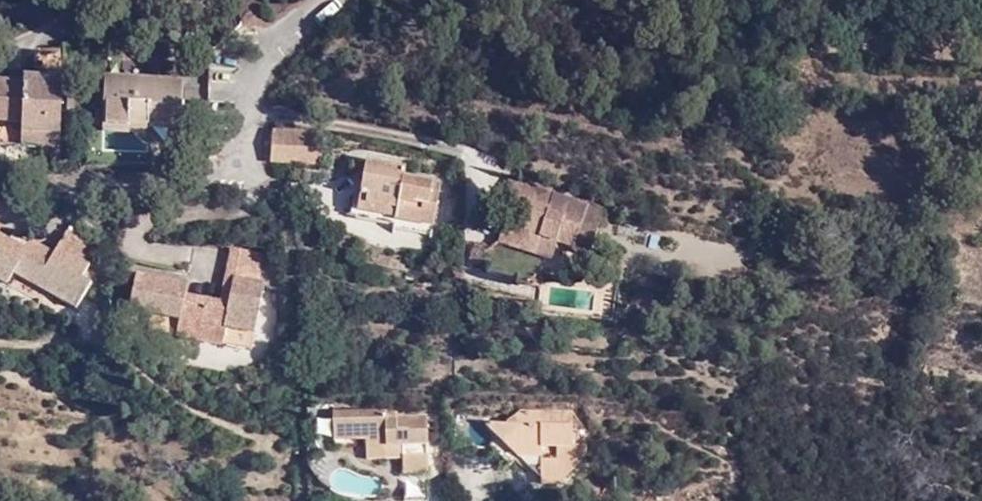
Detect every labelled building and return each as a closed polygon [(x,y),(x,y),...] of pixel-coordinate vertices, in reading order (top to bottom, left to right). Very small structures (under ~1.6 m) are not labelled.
[(63,57),(61,83),(82,83),(84,45),(63,45),(63,57)] [(61,83),(63,57),(34,55),(33,73),(35,73),(36,82),(23,81),(23,87),(0,86),(0,146),(58,148),(61,83)] [(149,123),(180,125),(182,84),(105,81),(103,131),(130,133),(130,128),(148,130),(149,123)] [(321,165),(323,136),(271,132),(269,162),(282,164),(321,165)] [(396,220),(432,228),(440,187),(403,181),(405,171),(364,163),(355,216),(395,225),(396,220)] [(497,244),(533,255),(538,237),(555,242),(571,247),(570,251),(589,257),(603,211),(552,195),(552,193),(506,179),(502,195),(526,203),(518,229),(503,225),(497,244)] [(57,271),(45,292),(77,310),(90,287),(82,280),(91,264),(92,247),(65,234),(54,256),(48,266),(57,271)] [(538,237),(533,255),(550,261),(555,242),(538,237)] [(13,275),(26,253),(25,252),(0,238),(0,284),(6,287),(13,275)] [(26,253),(13,275),(45,292),(57,271),(48,266),(54,256),(29,242),(25,252),(26,253)] [(177,338),(222,348),(226,329),(254,335),(263,284),(270,286),(275,269),(260,266),(262,256),(231,250),(228,270),(236,272),(227,315),(183,305),(184,297),(185,286),(135,277),(130,310),(150,314),(180,320),(177,338)] [(236,272),(228,270),(220,306),(184,297),(183,305),(227,315),(236,272)] [(148,334),(177,338),(180,320),(150,314),(148,334)] [(226,329),(222,348),(252,353),(254,335),(226,329)] [(385,420),(385,413),(333,411),(333,425),(351,426),(351,440),(363,440),(362,461),(383,462),(383,457),(399,458),(398,479),(425,480),(426,423),(385,420)] [(520,411),(513,418),(520,427),(505,444),(529,468),(540,469),(541,484),(558,485),(587,454),(587,447),(572,446),(571,413),(520,411)] [(520,427),(513,418),(502,426),(487,425),(505,444),(520,427)]
